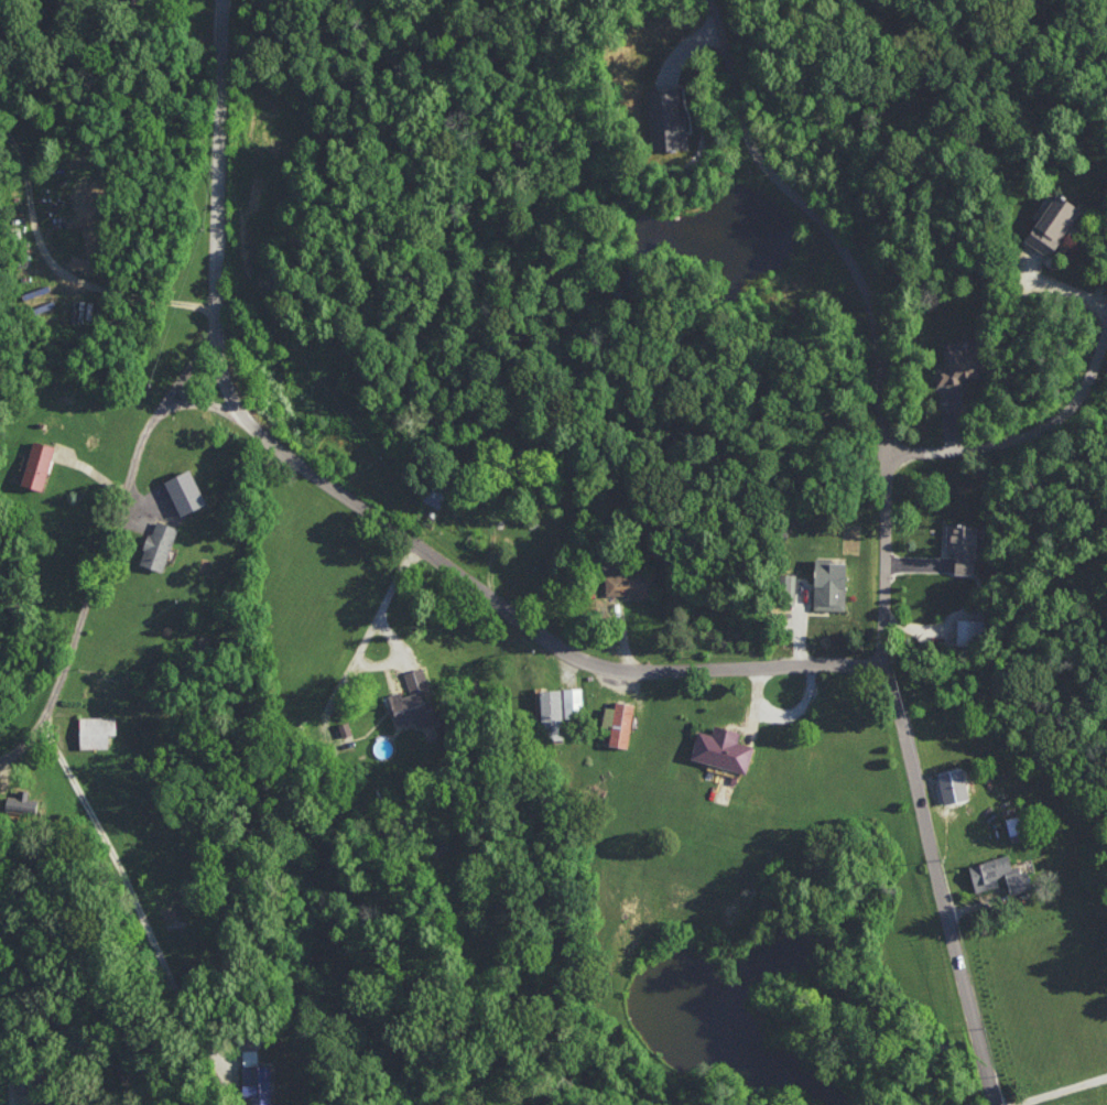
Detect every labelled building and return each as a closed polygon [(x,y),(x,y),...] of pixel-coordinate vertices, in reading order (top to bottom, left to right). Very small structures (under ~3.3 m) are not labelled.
[(647,88),(650,150),(689,147),(687,113),(679,114),(677,86),(647,88)] [(1026,242),(1050,257),(1081,206),(1057,191),(1026,242)] [(944,349),(945,365),(936,366),(937,384),(963,383),(963,376),(984,376),(982,342),(960,343),(960,348),(944,349)] [(55,446),(33,440),(21,483),(42,490),(55,446)] [(165,481),(182,515),(207,502),(190,468),(165,481)] [(177,526),(153,519),(140,564),(164,571),(177,526)] [(955,573),(976,574),(978,524),(947,523),(946,550),(956,551),(955,573)] [(846,610),(848,559),(816,558),(814,609),(846,610)] [(654,573),(605,574),(606,595),(636,594),(636,598),(655,597),(654,573)] [(956,643),(984,644),(985,620),(957,618),(956,643)] [(398,723),(417,717),(419,724),(438,718),(424,667),(404,672),(409,691),(390,696),(398,723)] [(582,687),(564,687),(564,716),(583,716),(582,687)] [(541,689),(542,738),(564,737),(562,688),(541,689)] [(634,702),(616,700),(615,707),(605,705),(603,723),(612,724),(610,745),(629,746),(634,702)] [(109,747),(109,734),(116,734),(116,716),(80,716),(80,747),(109,747)] [(747,771),(753,745),(738,741),(740,730),(714,724),(712,733),(698,730),(692,758),(747,771)] [(940,771),(943,803),(968,800),(965,768),(940,771)] [(18,796),(8,795),(5,816),(35,820),(37,799),(29,798),(30,790),(19,788),(18,796)] [(976,891),(1000,886),(998,877),(1007,875),(1010,893),(1031,888),(1026,866),(1013,869),(1009,855),(970,864),(976,891)] [(257,1064),(257,1048),(242,1048),(243,1093),(251,1093),(251,1104),(272,1104),(271,1063),(257,1064)]
